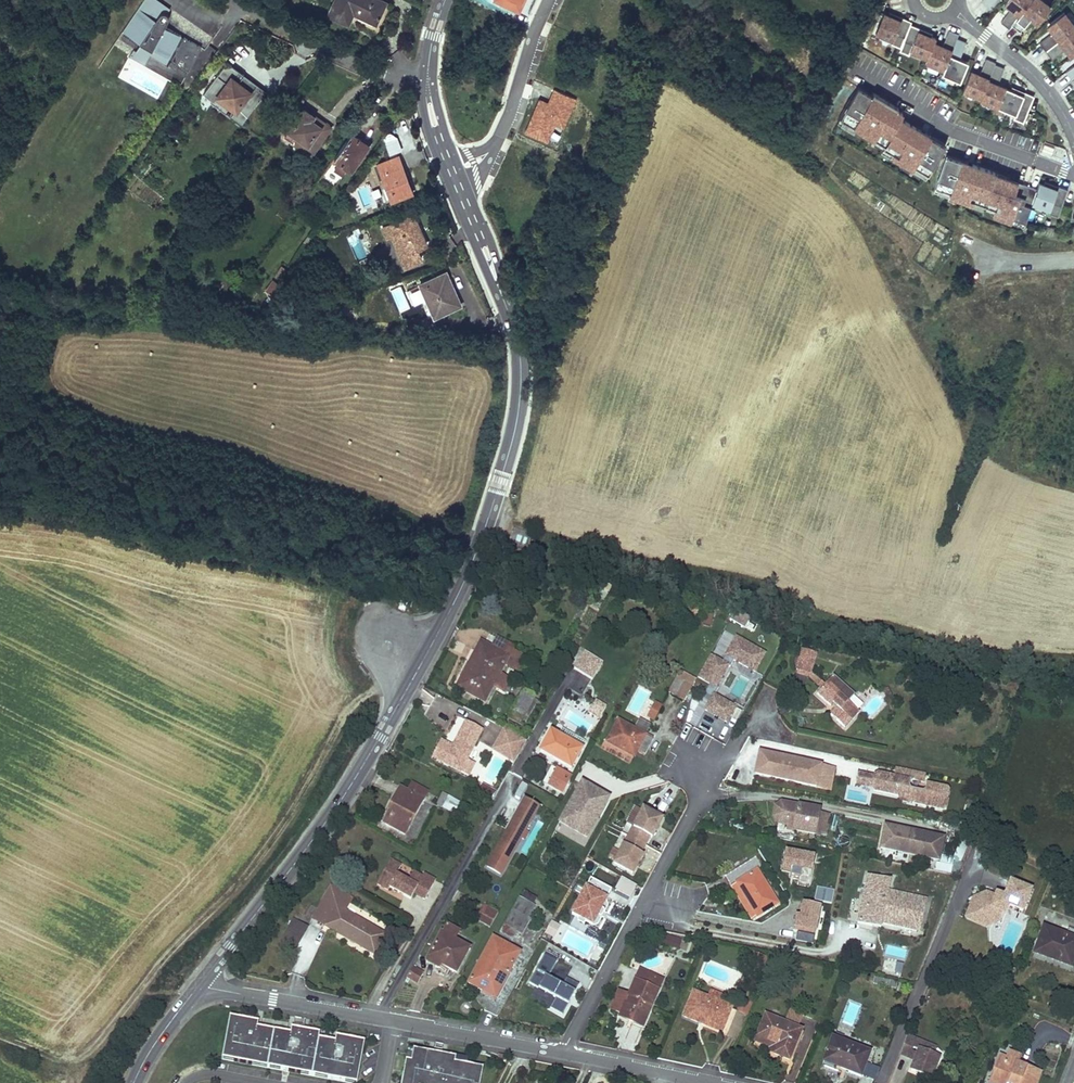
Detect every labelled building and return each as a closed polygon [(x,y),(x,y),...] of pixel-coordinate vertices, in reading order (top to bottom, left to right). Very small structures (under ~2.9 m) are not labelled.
[(158,0),(143,0),(138,8),(155,19),(158,14),(160,12),(163,11),(165,12),(167,13),(170,8),(158,0)] [(381,0),(335,0),(328,14),(348,23),(354,11),(358,13),(357,14),(377,23),(386,3),(381,0)] [(1031,0),(1006,0),(1004,4),(1011,9),(1000,22),(1008,28),(1011,25),(1031,0)] [(1050,8),(1040,0),(1031,0),(1011,25),(1019,31),(1029,18),(1037,24),(1050,8)] [(202,46),(165,26),(167,20),(168,17),(168,15),(167,13),(165,12),(163,11),(160,12),(158,14),(155,19),(138,8),(122,30),(140,43),(152,49),(149,53),(166,62),(169,57),(188,70),(202,46)] [(902,18),(889,12),(887,15),(900,21),(902,18)] [(901,46),(910,24),(911,21),(902,18),(900,21),(887,15),(883,13),(876,32),(893,39),(892,42),(901,46)] [(1073,29),(1073,27),(1063,13),(1046,26),(1052,33),(1039,44),(1045,51),(1073,29)] [(934,42),(935,38),(931,37),(918,31),(919,28),(910,24),(901,46),(899,51),(908,55),(910,51),(928,58),(934,42)] [(932,34),(919,28),(918,31),(931,37),(932,34)] [(1073,53),(1073,29),(1045,51),(1051,59),(1064,49),(1070,56),(1073,54),(1073,53)] [(140,43),(122,30),(119,36),(137,48),(140,43)] [(944,69),(956,38),(958,34),(949,30),(942,46),(934,42),(928,58),(926,62),(944,69)] [(960,81),(966,66),(968,62),(959,58),(966,42),(956,38),(944,69),(942,73),(960,81)] [(149,53),(152,49),(140,43),(137,48),(131,56),(144,63),(149,53)] [(981,97),(995,64),(995,62),(986,58),(979,74),(971,70),(963,89),(981,97)] [(240,120),(262,93),(240,76),(243,72),(227,59),(202,91),(213,99),(218,93),(235,106),(230,112),(240,120)] [(998,106),(1006,87),(998,83),(1004,68),(995,64),(981,97),(980,99),(998,106)] [(1065,72),(1071,80),(1073,77),(1073,65),(1065,72)] [(265,89),(243,72),(240,76),(262,93),(265,89)] [(776,93),(782,83),(767,75),(762,84),(776,93)] [(945,144),(900,117),(903,113),(897,109),(900,107),(898,107),(898,106),(873,91),(872,94),(858,86),(840,116),(842,118),(862,130),(873,136),(885,143),(883,146),(893,151),(892,153),(905,161),(913,166),(914,164),(929,172),(945,144)] [(1025,91),(1012,86),(1011,89),(1023,94),(1025,91)] [(1023,121),(1034,95),(1025,91),(1023,94),(1011,89),(1006,87),(998,106),(1015,113),(1014,117),(1023,121)] [(303,109),(297,117),(285,135),(312,155),(317,148),(315,148),(324,136),(326,137),(332,127),(324,122),(323,123),(320,127),(311,121),(314,116),(303,109)] [(285,135),(297,117),(290,112),(274,135),(281,140),(285,135)] [(320,127),(323,123),(314,116),(311,121),(320,127)] [(862,130),(842,118),(840,122),(859,134),(862,130)] [(368,145),(351,132),(334,158),(339,162),(335,169),(342,174),(347,167),(351,169),(368,145)] [(885,143),(873,136),(871,140),(882,147),(883,146),(885,143)] [(387,153),(401,152),(400,139),(386,140),(387,153)] [(1052,154),(1054,148),(1044,145),(1042,150),(1052,154)] [(893,151),(883,146),(882,147),(881,150),(891,155),(892,153),(893,151)] [(1016,186),(1017,182),(1010,180),(1011,178),(995,173),(995,172),(972,163),(971,167),(966,165),(968,162),(946,153),(935,185),(949,190),(949,193),(957,196),(972,201),(973,199),(994,206),(992,211),(992,212),(1011,219),(1012,215),(1025,220),(1032,202),(1037,188),(1028,185),(1027,189),(1022,187),(1021,188),(1016,186)] [(399,156),(378,163),(392,200),(412,193),(399,156)] [(912,168),(913,166),(905,161),(902,165),(911,170),(912,168)] [(929,172),(914,164),(913,166),(912,168),(926,176),(929,172)] [(1028,185),(1011,178),(1010,180),(1017,182),(1016,186),(1021,188),(1022,187),(1027,189),(1028,185)] [(1058,215),(1067,189),(1057,185),(1056,189),(1043,184),(1039,182),(1037,188),(1032,202),(1049,208),(1048,212),(1058,215)] [(949,190),(935,185),(933,189),(948,194),(949,193),(949,190)] [(994,206),(973,199),(972,201),(971,203),(992,211),(994,206)] [(413,213),(383,226),(387,237),(393,235),(397,247),(405,266),(422,259),(417,248),(426,244),(421,231),(419,232),(416,225),(418,224),(413,213)] [(1023,225),(1025,220),(1012,215),(1011,219),(1010,220),(1023,225)] [(388,262),(376,267),(379,275),(391,270),(388,262)] [(447,272),(443,274),(452,295),(456,293),(447,272)] [(443,274),(420,283),(434,316),(461,305),(456,293),(452,295),(443,274)] [(272,280),(264,291),(271,296),(279,285),(272,280)] [(419,288),(408,291),(412,303),(423,299),(419,288)] [(419,318),(403,317),(402,324),(419,326),(419,318)] [(453,553),(447,550),(444,556),(451,558),(453,553)] [(602,580),(598,588),(606,593),(611,585),(602,580)] [(602,600),(606,593),(598,588),(594,595),(602,600)] [(714,613),(704,611),(702,622),(712,624),(714,613)] [(496,635),(490,646),(504,654),(507,647),(513,651),(516,646),(496,635)] [(728,724),(736,709),(715,696),(719,690),(717,688),(729,668),(731,669),(735,661),(756,674),(766,655),(737,639),(723,664),(709,656),(697,678),(711,685),(705,696),(713,700),(711,703),(706,711),(728,724)] [(480,641),(470,661),(474,663),(485,644),(480,641)] [(527,658),(513,651),(507,647),(504,654),(490,646),(485,644),(474,663),(470,661),(456,686),(484,702),(493,687),(501,673),(505,665),(519,673),(527,658)] [(802,649),(796,669),(797,670),(811,673),(817,654),(802,649)] [(592,679),(602,662),(584,652),(574,668),(592,679)] [(825,685),(811,673),(797,670),(796,674),(808,677),(821,690),(825,685)] [(680,671),(676,679),(692,687),(696,680),(680,671)] [(502,692),(510,678),(501,673),(493,687),(502,692)] [(833,676),(825,685),(821,690),(817,694),(830,707),(832,705),(835,708),(830,714),(845,729),(860,713),(848,702),(854,695),(833,676)] [(668,693),(683,702),(692,687),(676,679),(668,693)] [(890,688),(884,691),(889,701),(895,699),(890,688)] [(521,691),(508,714),(521,722),(534,699),(521,691)] [(655,718),(662,704),(655,700),(648,714),(655,718)] [(587,702),(582,711),(598,720),(603,711),(587,702)] [(431,734),(422,750),(458,770),(464,758),(457,754),(473,724),(456,715),(445,737),(450,740),(448,743),(443,740),(431,734)] [(606,741),(629,754),(632,748),(637,750),(645,755),(652,740),(644,736),(645,734),(618,719),(606,741)] [(636,728),(648,732),(650,723),(639,720),(636,728)] [(514,761),(524,741),(504,730),(493,750),(507,758),(514,761)] [(551,731),(540,751),(571,769),(582,749),(551,731)] [(634,757),(637,750),(632,748),(629,754),(634,757)] [(759,754),(755,775),(830,790),(835,769),(759,754)] [(894,778),(878,775),(875,777),(873,787),(875,791),(902,796),(907,797),(910,802),(942,809),(945,807),(948,791),(947,789),(926,784),(925,791),(922,793),(911,790),(909,788),(910,782),(914,780),(924,782),(926,773),(896,767),(894,778)] [(873,787),(875,777),(860,774),(858,784),(873,787)] [(563,792),(567,785),(551,777),(547,784),(563,792)] [(389,812),(383,823),(405,835),(428,792),(411,783),(407,792),(398,787),(392,796),(394,798),(387,810),(389,812)] [(592,823),(606,797),(582,783),(559,822),(586,837),(594,824),(592,823)] [(492,799),(496,792),(489,788),(485,795),(492,799)] [(442,794),(436,804),(453,814),(459,803),(442,794)] [(528,835),(525,833),(539,808),(525,801),(510,829),(488,869),(502,876),(522,839),(525,841),(528,835)] [(820,810),(800,806),(782,802),(775,805),(773,816),(779,823),(796,826),(795,830),(816,834),(816,833),(820,812),(820,810)] [(643,809),(628,837),(645,846),(649,837),(652,838),(662,819),(643,809)] [(827,835),(830,814),(820,812),(816,833),(827,835)] [(939,860),(943,838),(884,826),(880,848),(939,860)] [(640,854),(645,846),(628,837),(614,863),(632,873),(642,855),(640,854)] [(814,858),(785,852),(781,869),(790,871),(789,876),(799,878),(798,883),(808,885),(814,858)] [(525,859),(521,857),(516,866),(520,868),(525,859)] [(745,898),(757,918),(778,905),(758,870),(762,868),(756,857),(725,876),(731,886),(735,883),(742,894),(747,891),(749,895),(745,898)] [(958,875),(961,862),(940,858),(938,871),(958,875)] [(434,880),(423,874),(421,877),(412,872),(407,881),(395,874),(400,866),(389,860),(376,884),(387,890),(388,887),(410,899),(413,893),(424,899),(434,880)] [(857,922),(872,925),(873,920),(882,922),(920,931),(927,899),(916,897),(914,906),(885,899),(887,891),(889,880),(867,875),(857,922)] [(590,879),(572,914),(592,925),(611,890),(590,879)] [(989,926),(995,910),(1003,907),(1008,909),(1008,907),(1023,912),(1031,891),(1010,882),(1004,897),(996,893),(995,896),(992,903),(984,899),(977,897),(968,918),(989,926)] [(735,883),(731,886),(752,921),(757,918),(745,898),(749,895),(747,891),(742,894),(735,883)] [(330,885),(322,899),(335,908),(326,926),(375,954),(386,935),(345,910),(352,898),(330,885)] [(916,897),(887,891),(885,899),(914,906),(916,897)] [(992,903),(995,896),(987,893),(984,899),(992,903)] [(989,926),(968,918),(977,897),(973,898),(965,919),(985,927),(989,926)] [(312,918),(326,926),(335,908),(322,899),(312,918)] [(821,904),(803,901),(801,914),(797,913),(794,927),(816,931),(821,904)] [(304,915),(309,905),(303,902),(298,912),(304,915)] [(511,911),(503,926),(520,935),(522,936),(530,921),(528,920),(532,909),(519,902),(513,912),(511,911)] [(499,912),(483,904),(475,919),(491,927),(499,912)] [(998,922),(1002,913),(995,910),(989,926),(998,922)] [(561,923),(553,918),(546,930),(554,934),(561,923)] [(302,929),(293,924),(288,932),(297,938),(302,929)] [(445,926),(427,958),(441,965),(456,974),(470,949),(455,940),(458,933),(445,926)] [(520,935),(503,926),(499,933),(513,941),(514,939),(517,940),(520,935)] [(1071,966),(1073,957),(1073,938),(1064,934),(1043,926),(1033,952),(1071,966)] [(1064,934),(1073,938),(1073,930),(1067,927),(1064,934)] [(815,933),(798,930),(796,941),(813,944),(815,933)] [(681,935),(662,931),(661,935),(659,935),(657,942),(687,952),(691,937),(681,935)] [(288,951),(297,938),(288,932),(279,946),(288,951)] [(493,938),(468,983),(482,991),(485,986),(498,993),(520,953),(493,938)] [(905,958),(907,950),(888,945),(886,953),(905,958)] [(757,964),(761,957),(754,954),(751,961),(757,964)] [(556,962),(544,955),(529,983),(556,998),(550,1008),(564,1016),(579,985),(566,978),(562,985),(548,977),(556,962)] [(757,964),(751,961),(749,966),(762,971),(767,959),(761,957),(757,964)] [(441,965),(427,958),(425,962),(439,969),(441,965)] [(885,960),(881,971),(893,974),(896,963),(885,960)] [(425,972),(414,966),(408,977),(418,983),(425,972)] [(659,991),(657,991),(651,988),(655,977),(640,970),(628,995),(619,991),(611,1010),(621,1014),(620,1018),(643,1028),(659,991)] [(872,983),(887,987),(888,980),(874,976),(872,983)] [(662,980),(655,977),(651,988),(657,991),(662,980)] [(898,982),(888,980),(887,987),(896,989),(898,982)] [(485,986),(482,991),(495,999),(498,993),(485,986)] [(711,1021),(724,1026),(731,1009),(722,1005),(708,999),(693,993),(683,1017),(709,1027),(711,1021)] [(722,1005),(724,999),(711,993),(708,999),(722,1005)] [(790,1008),(784,1023),(796,1028),(802,1013),(790,1008)] [(765,1015),(756,1036),(777,1045),(774,1054),(789,1060),(802,1030),(796,1028),(784,1023),(765,1015)] [(337,1042),(319,1039),(320,1033),(300,1030),(296,1054),(288,1052),(292,1034),(255,1027),(252,1046),(244,1044),(248,1026),(249,1020),(235,1018),(232,1030),(228,1029),(222,1059),(350,1082),(357,1082),(364,1041),(345,1038),(344,1044),(341,1062),(333,1061),(337,1042)] [(252,1046),(255,1027),(256,1022),(249,1020),(248,1026),(244,1044),(252,1046)] [(711,1021),(709,1027),(721,1032),(724,1026),(711,1021)] [(296,1054),(300,1030),(293,1028),(292,1034),(288,1052),(296,1054)] [(836,1031),(833,1038),(842,1042),(844,1035),(836,1031)] [(768,1052),(774,1054),(777,1045),(756,1036),(754,1041),(770,1047),(768,1052)] [(341,1062),(344,1044),(345,1038),(338,1037),(337,1042),(333,1061),(341,1062)] [(935,1049),(907,1037),(900,1055),(913,1060),(909,1070),(930,1079),(938,1059),(932,1056),(935,1049)] [(870,1053),(842,1042),(833,1038),(831,1038),(820,1065),(839,1072),(840,1069),(860,1076),(870,1053)] [(413,1049),(411,1062),(406,1061),(402,1082),(480,1082),(483,1068),(467,1065),(455,1062),(456,1057),(413,1049)] [(1040,1073),(1018,1064),(1020,1057),(1009,1052),(1007,1057),(1006,1060),(1003,1065),(997,1063),(992,1074),(996,1075),(992,1082),(1005,1082),(1006,1082),(1036,1082),(1040,1073)] [(505,1062),(507,1055),(499,1054),(497,1061),(505,1062)] [(999,1057),(997,1063),(1003,1065),(1006,1060),(999,1057)] [(875,1081),(879,1068),(869,1065),(865,1079),(875,1081)]
